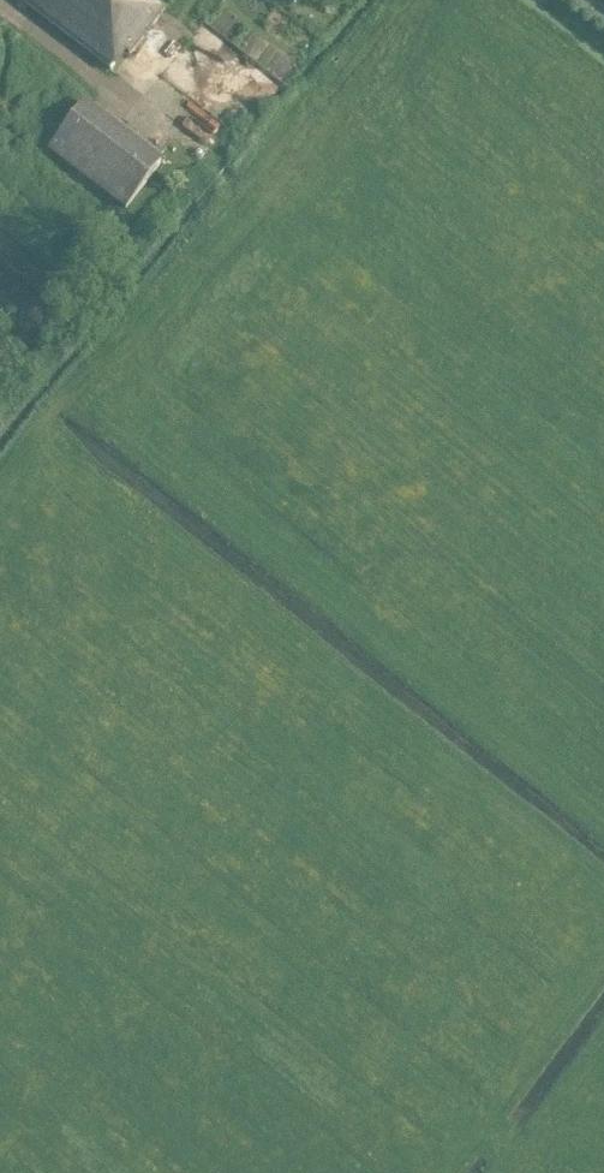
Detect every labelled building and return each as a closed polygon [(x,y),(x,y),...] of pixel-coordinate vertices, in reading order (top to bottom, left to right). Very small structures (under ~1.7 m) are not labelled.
[(112,67),(113,65),(126,49),(129,51),(165,4),(160,0),(25,0),(112,67)] [(110,220),(124,203),(161,158),(85,100),(36,163),(110,220)]
